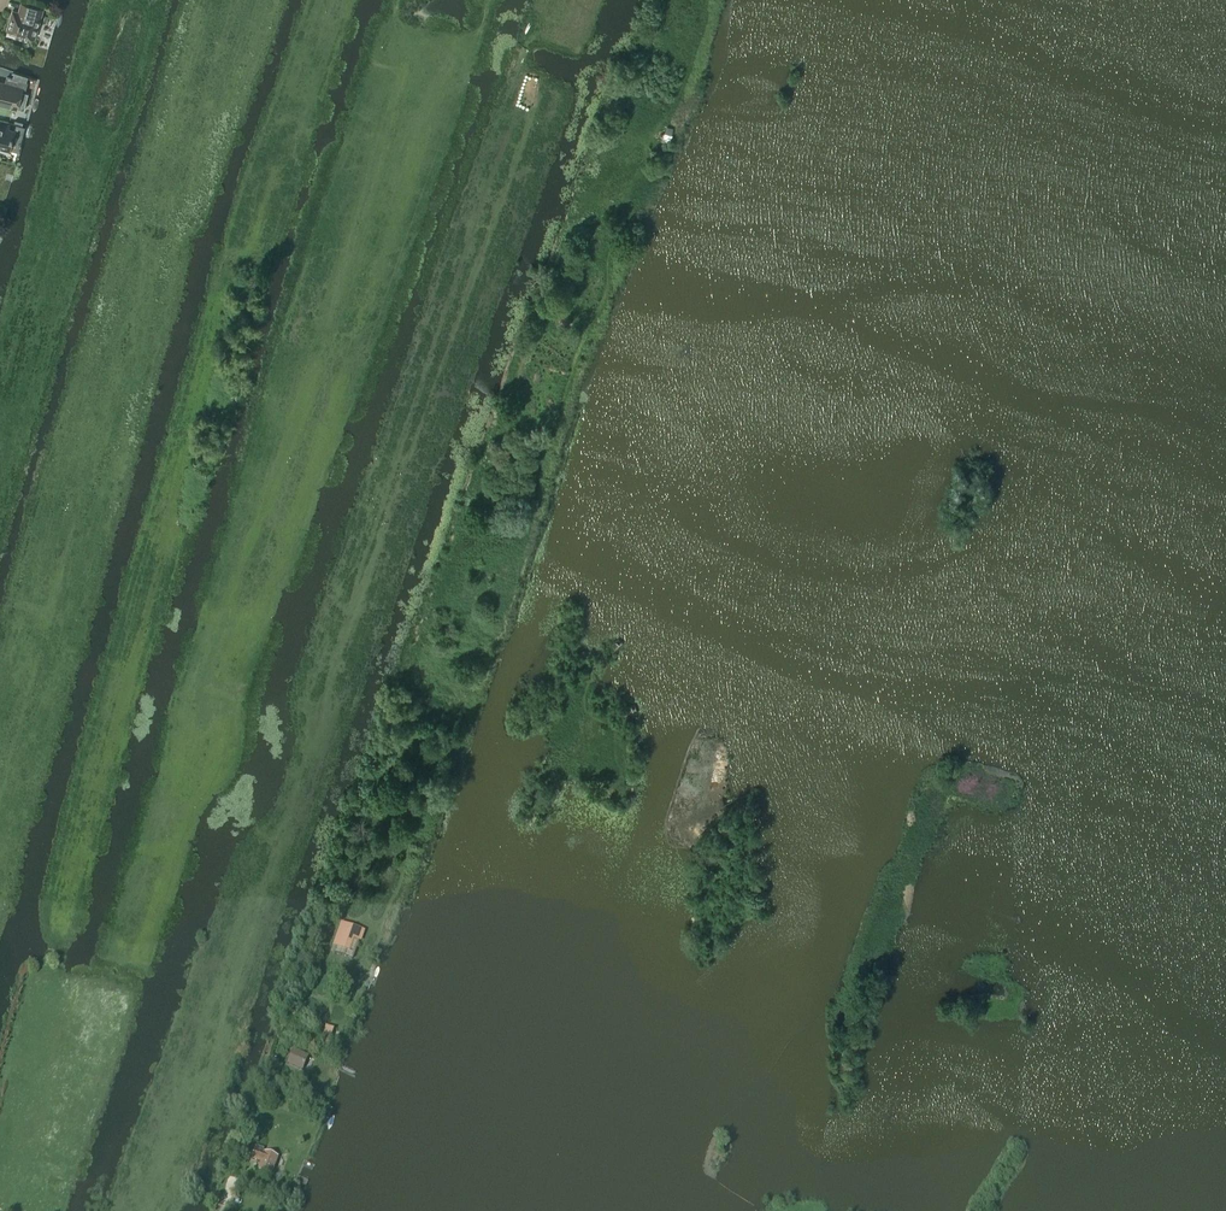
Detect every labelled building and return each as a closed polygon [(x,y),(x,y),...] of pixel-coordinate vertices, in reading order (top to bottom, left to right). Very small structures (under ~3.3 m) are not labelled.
[(35,37),(43,9),(21,3),(19,12),(12,10),(7,30),(17,33),(16,37),(30,41),(31,36),(35,37)] [(15,108),(19,91),(25,92),(27,83),(14,79),(6,77),(4,84),(0,83),(0,104),(15,108)] [(9,149),(18,151),(23,133),(15,131),(8,129),(9,125),(0,123),(0,146),(9,149)] [(343,926),(336,946),(349,951),(353,939),(358,940),(361,933),(343,926)] [(325,1026),(320,1043),(329,1046),(334,1029),(325,1026)] [(292,1052),(286,1065),(302,1072),(308,1059),(292,1052)] [(271,1175),(277,1157),(263,1152),(264,1149),(257,1147),(252,1159),(261,1163),(258,1171),(271,1175)]
